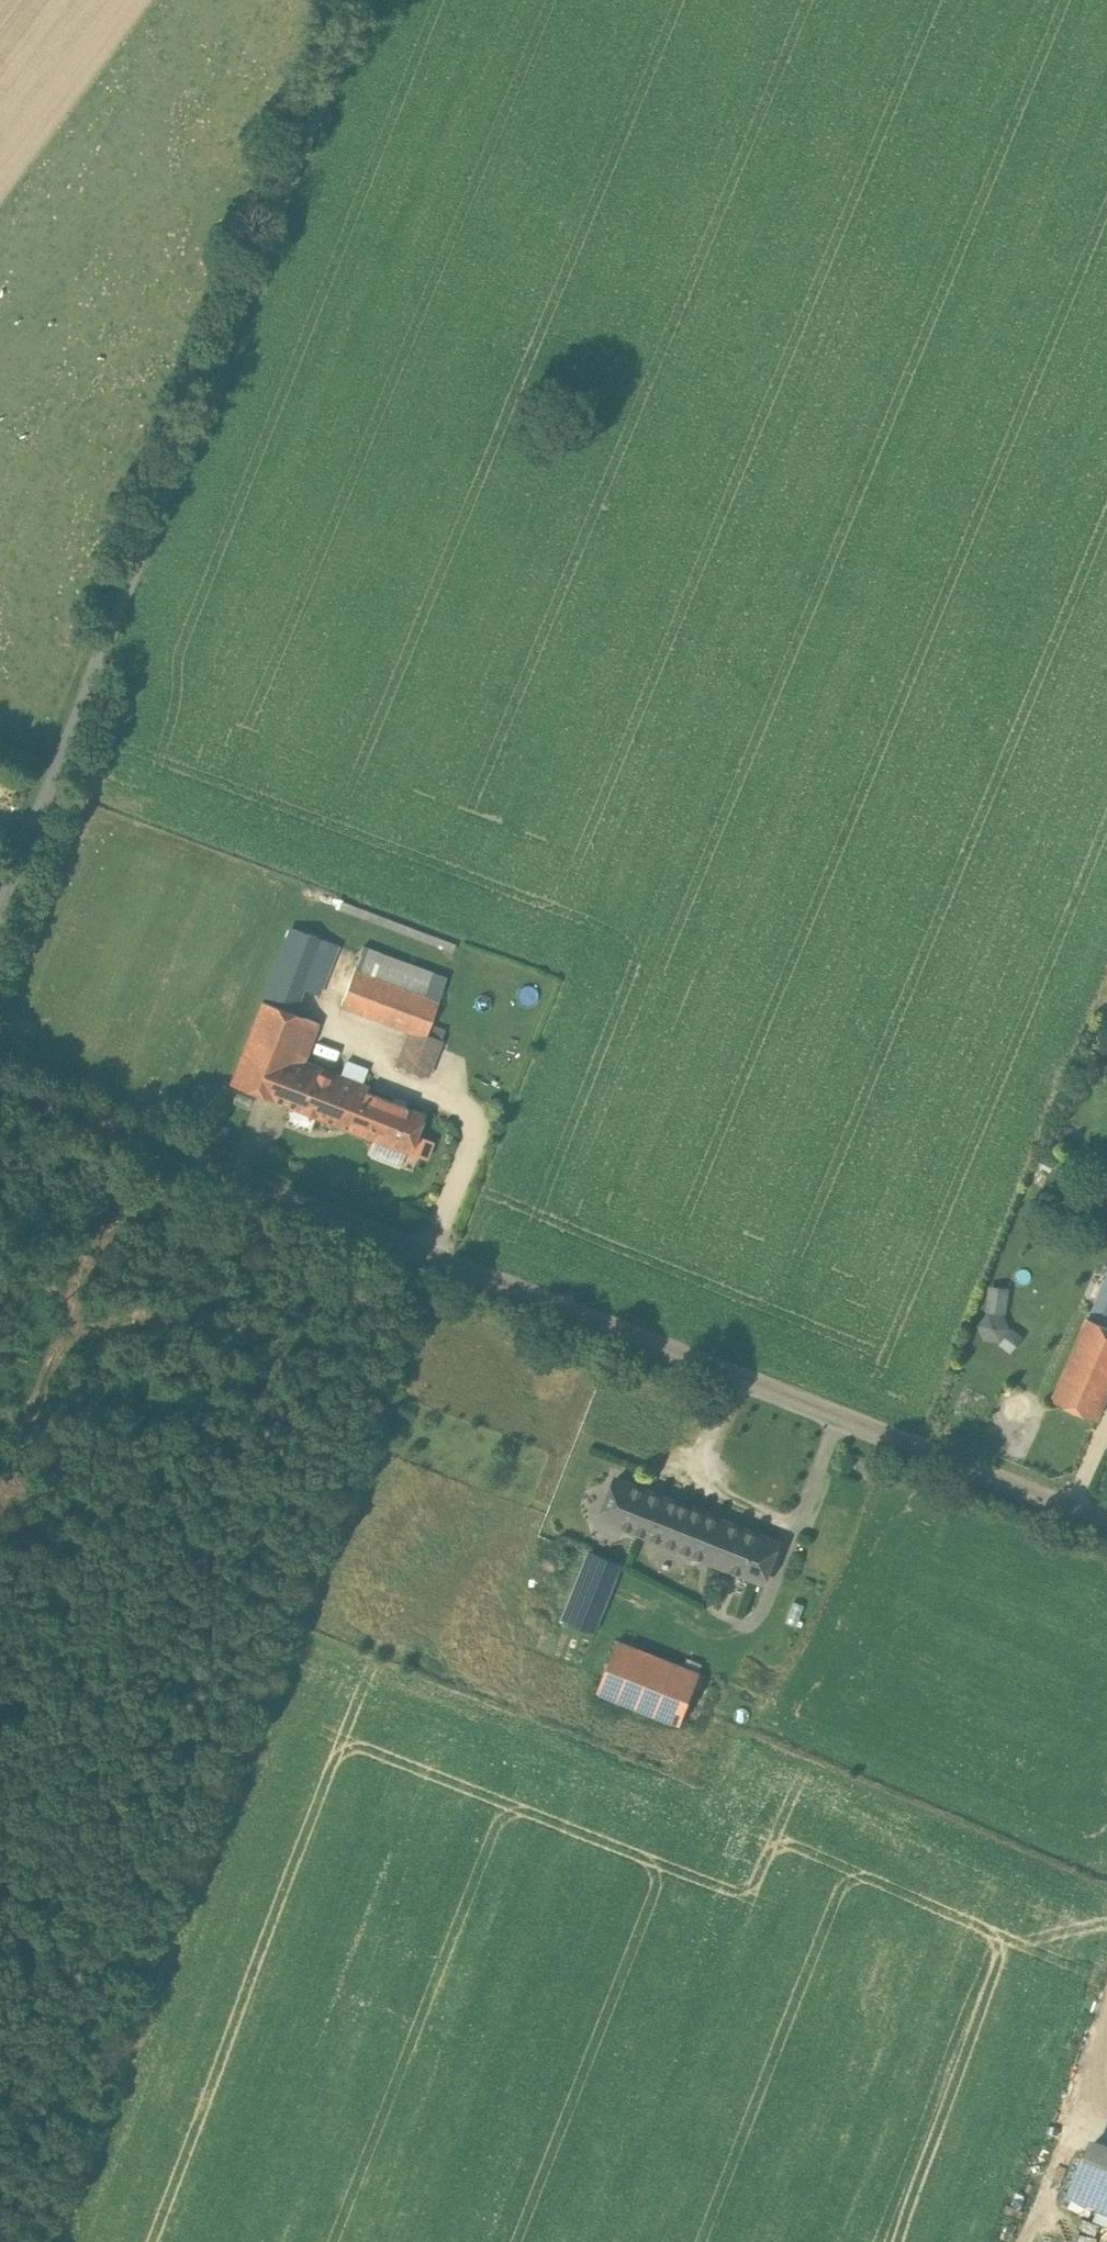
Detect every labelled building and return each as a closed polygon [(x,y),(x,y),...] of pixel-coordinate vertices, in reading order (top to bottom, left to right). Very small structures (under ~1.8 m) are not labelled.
[(298,925),(268,997),(296,1009),(306,984),(326,991),(344,942),(298,925)] [(447,981),(362,948),(340,1006),(409,1033),(425,1039),(427,1035),(447,981)] [(268,997),(235,1080),(338,1122),(353,1085),(366,1091),(368,1086),(308,1061),(323,1020),(296,1009),(268,997)] [(425,1039),(409,1033),(398,1061),(429,1073),(442,1041),(427,1035),(425,1039)] [(366,1091),(353,1085),(338,1122),(376,1137),(391,1101),(366,1091)] [(425,1115),(391,1101),(376,1137),(410,1151),(425,1115)] [(989,1282),(980,1339),(1017,1345),(1020,1327),(1005,1325),(1011,1286),(989,1282)] [(1105,1318),(1091,1312),(1054,1397),(1097,1416),(1106,1393),(1106,1312),(1105,1318)] [(694,1509),(616,1478),(601,1515),(635,1529),(680,1546),(694,1509)] [(744,1528),(694,1509),(680,1546),(729,1565),(744,1528)] [(635,1529),(601,1515),(562,1616),(596,1629),(635,1529)] [(778,1541),(744,1528),(729,1565),(763,1579),(778,1541)] [(704,1671),(621,1638),(603,1685),(686,1718),(704,1671)] [(1059,2194),(1096,2207),(1092,2218),(1106,2223),(1106,2144),(1081,2135),(1059,2194)]
